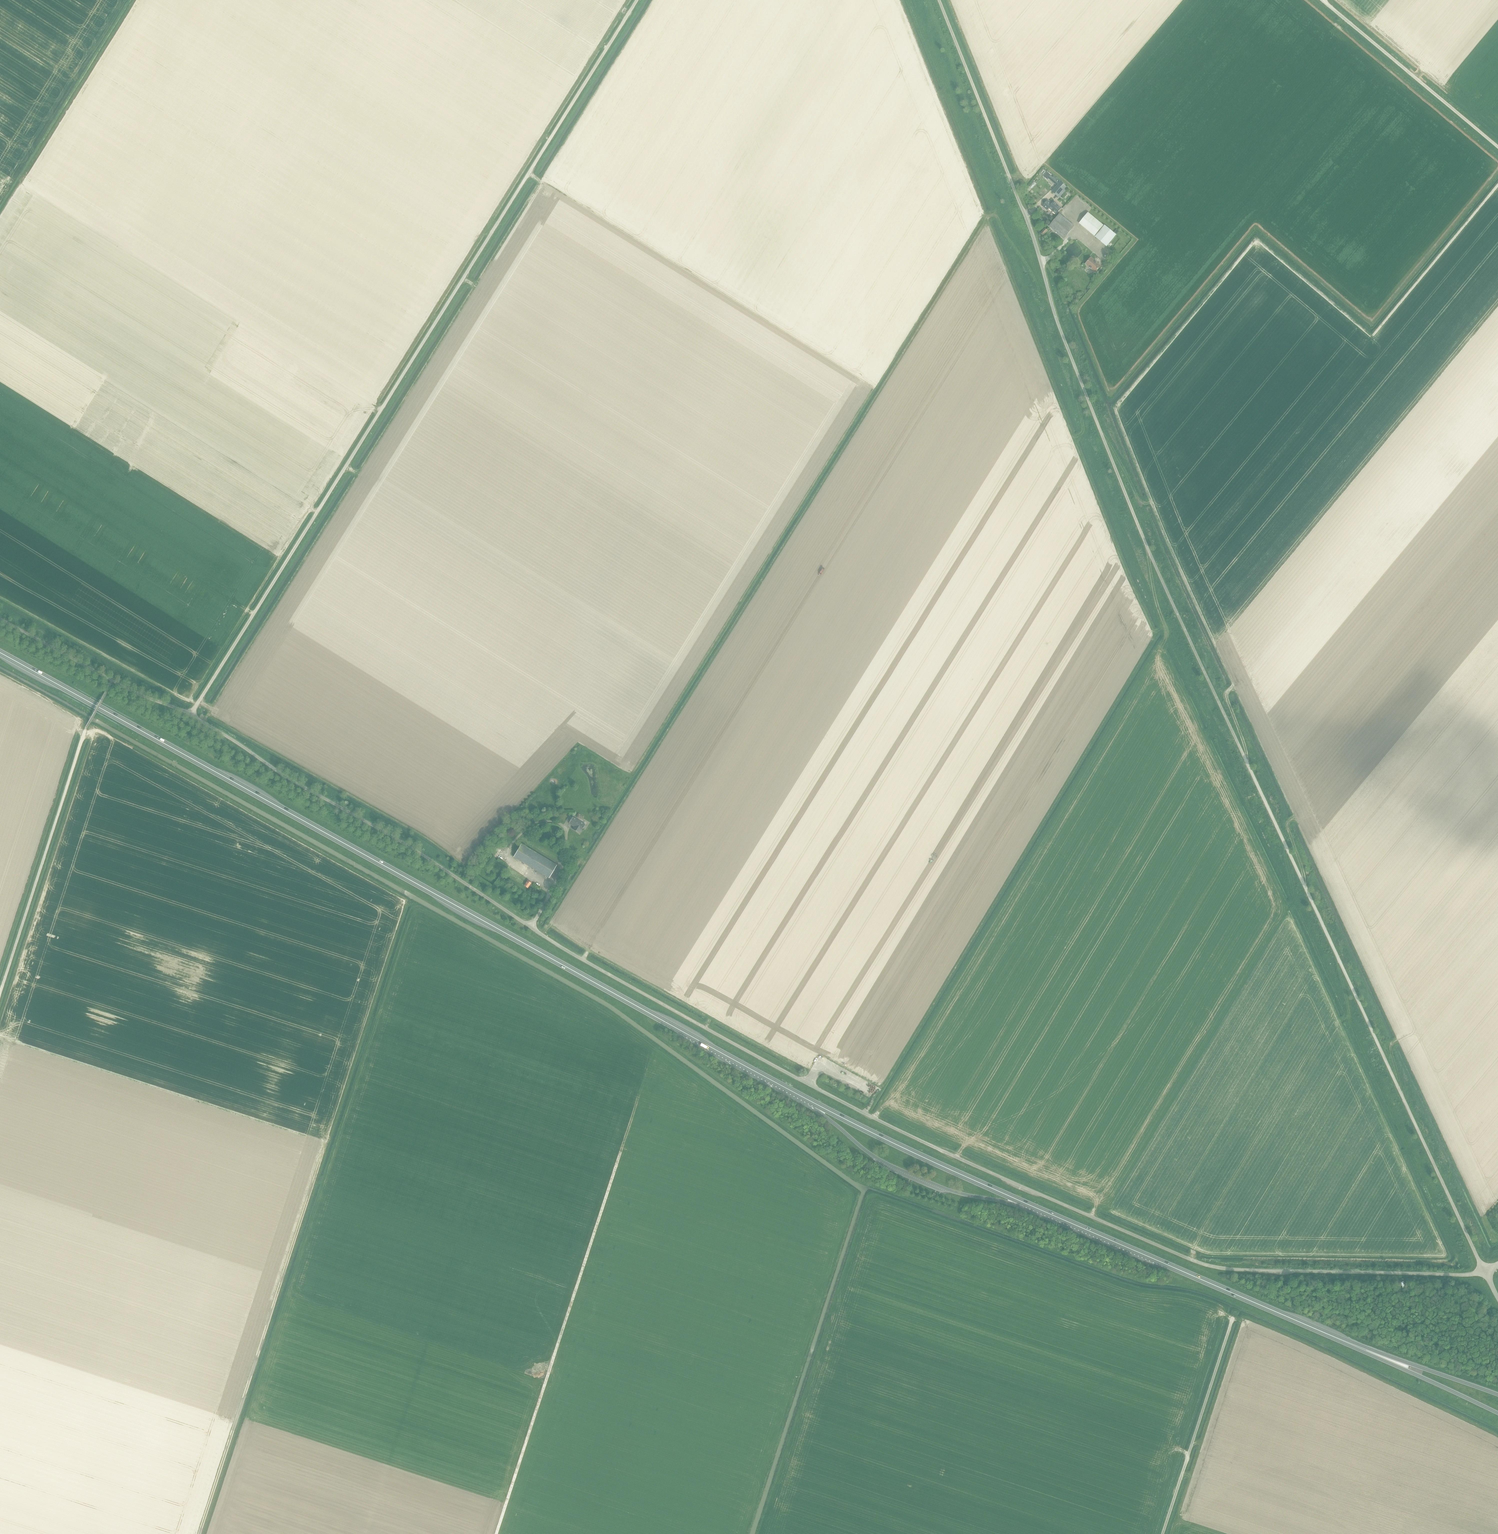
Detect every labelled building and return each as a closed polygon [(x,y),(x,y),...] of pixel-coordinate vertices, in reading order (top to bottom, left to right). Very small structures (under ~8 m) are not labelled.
[(1066,186),(1062,183),(1060,182),(1060,183),(1057,181),(1050,176),(1050,175),(1046,172),(1044,175),(1057,186),(1052,192),(1057,197),(1066,186)] [(1047,207),(1055,214),(1061,208),(1056,204),(1054,206),(1047,200),(1042,206),(1045,208),(1047,207)] [(1081,222),(1096,235),(1102,227),(1087,214),(1081,222)] [(1074,227),(1059,215),(1049,226),(1063,239),(1074,227)] [(1095,237),(1107,247),(1116,236),(1105,226),(1095,237)] [(1095,273),(1101,266),(1091,258),(1085,264),(1095,273)] [(572,816),(568,823),(573,826),(572,829),(578,833),(580,830),(580,831),(584,824),(572,816)] [(548,878),(556,865),(521,844),(513,857),(548,878)]
